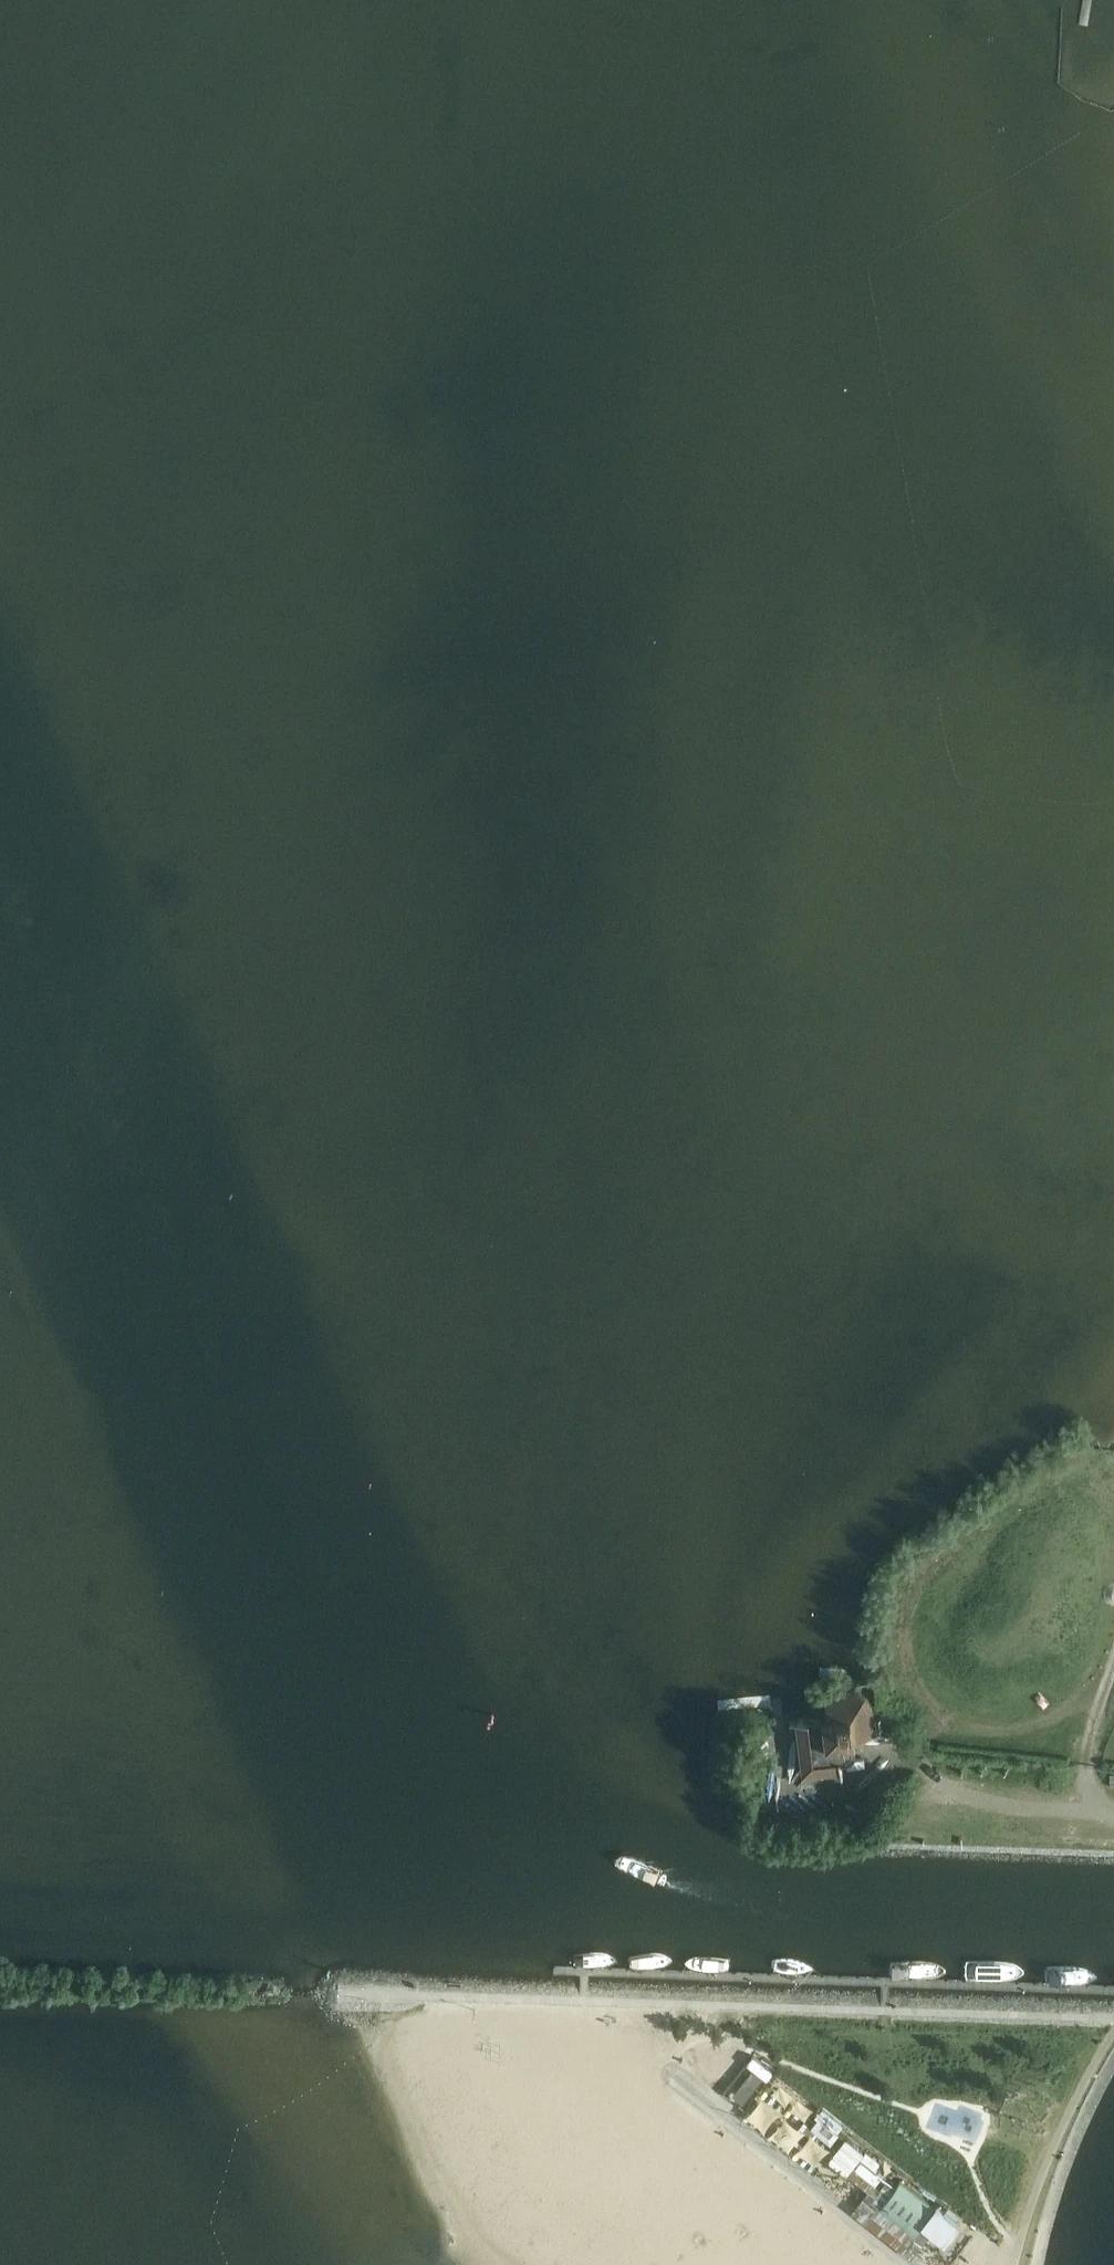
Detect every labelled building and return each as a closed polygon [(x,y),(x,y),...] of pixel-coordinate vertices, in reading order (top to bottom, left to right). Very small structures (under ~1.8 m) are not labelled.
[(857,1751),(856,1735),(878,1733),(874,1700),(880,1699),(877,1680),(858,1682),(858,1687),(826,1691),(829,1715),(797,1719),(803,1768),(809,1774),(844,1769),(842,1758),(853,1757),(857,1751)] [(824,2119),(816,2128),(830,2140),(838,2130),(824,2119)] [(856,2146),(839,2168),(847,2174),(859,2158),(864,2152),(856,2146)] [(868,2191),(858,2204),(905,2241),(916,2250),(918,2251),(933,2232),(944,2240),(958,2221),(947,2213),(937,2205),(935,2207),(925,2198),(901,2180),(896,2186),(885,2177),(876,2171),(870,2179),(864,2187),(869,2190),(868,2191)]
